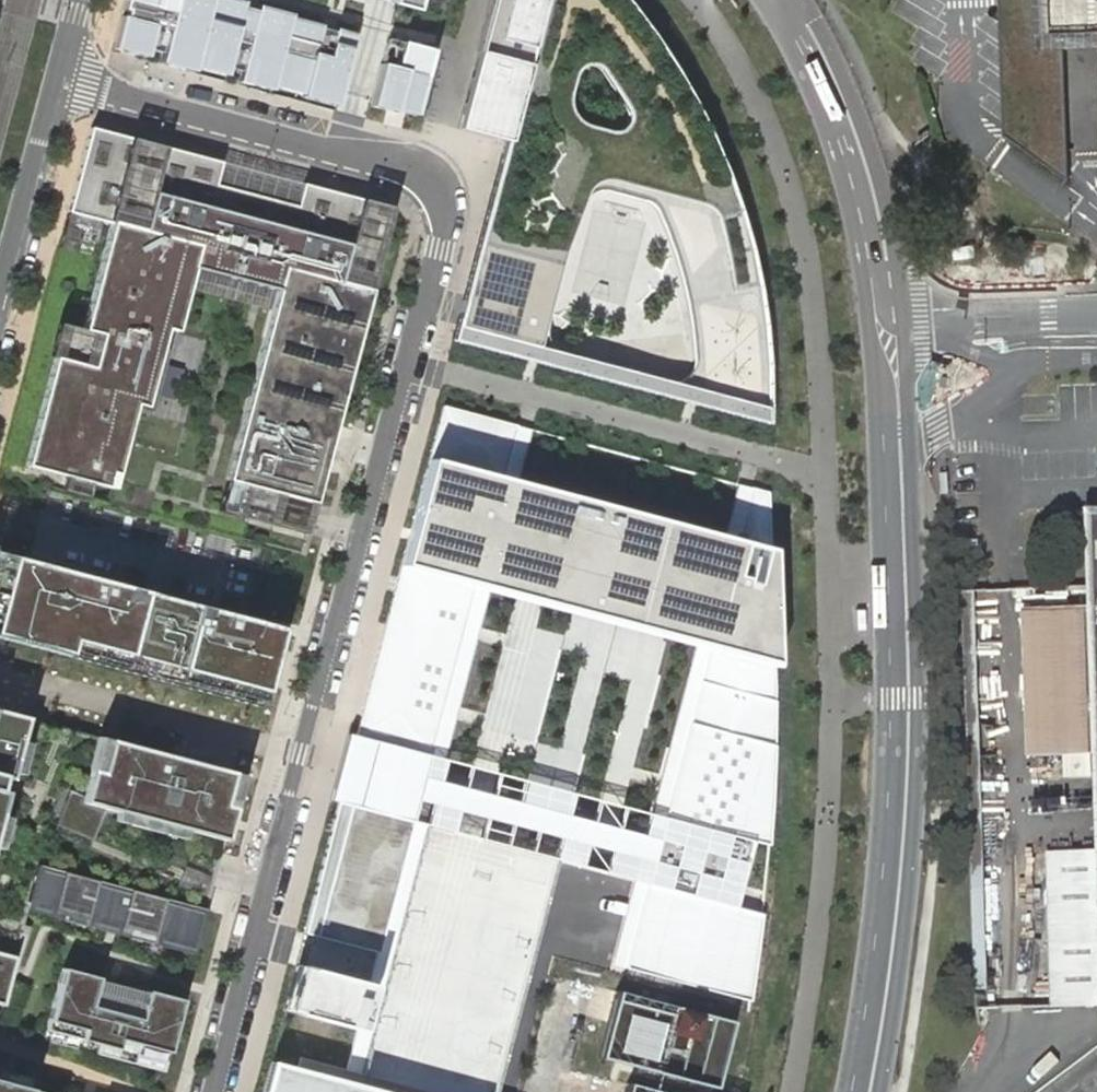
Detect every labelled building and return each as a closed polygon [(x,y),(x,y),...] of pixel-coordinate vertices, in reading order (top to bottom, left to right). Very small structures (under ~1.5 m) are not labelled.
[(115,36),(145,45),(145,48),(161,53),(162,49),(226,66),(226,65),(241,69),(241,70),(336,96),(349,49),(332,45),(335,30),(310,23),(306,34),(286,29),(290,15),(264,8),(260,21),(239,16),(243,3),(233,0),(124,0),(115,36)] [(422,10),(425,0),(383,0),(422,10)] [(513,141),(508,157),(453,338),(603,380),(773,425),(776,408),(772,363),(762,279),(739,194),(730,164),(717,124),(694,82),(681,56),(663,30),(637,0),(498,0),(465,129),(513,141)] [(1044,0),(998,0),(1004,133),(1070,180),(1064,32),(1047,32),(1044,0)] [(1047,32),(1064,32),(1096,31),(1096,0),(1044,0),(1047,32)] [(433,51),(387,39),(370,103),(416,115),(433,51)] [(305,533),(391,207),(302,184),(296,208),(214,186),(220,162),(90,127),(67,213),(98,221),(109,224),(72,363),(44,471),(111,489),(107,504),(240,539),(246,517),(305,533)] [(89,255),(98,221),(67,213),(58,247),(89,255)] [(44,471),(72,363),(57,359),(28,467),(44,471)] [(277,1000),(372,1026),(490,587),(695,642),(615,976),(756,1014),(774,836),(785,724),(783,666),(781,609),(779,549),(777,486),(734,479),(721,533),(519,478),(532,428),(437,403),(424,453),(395,562),(340,767),(277,1000)] [(0,559),(0,595),(8,561),(0,559)] [(8,561),(0,595),(0,638),(259,707),(279,632),(8,561)] [(1093,584),(972,591),(986,1008),(1056,1005),(1051,853),(1096,851),(1096,755),(1031,757),(1026,606),(1093,604),(1093,584)] [(1093,604),(1026,606),(1031,757),(1096,755),(1096,728),(1093,604)] [(241,775),(130,746),(0,711),(0,1005),(1,1005),(1,1003),(29,900),(196,944),(241,775)] [(1051,853),(1056,1005),(1096,1004),(1096,851),(1051,853)] [(165,1060),(182,999),(146,990),(138,1018),(90,1005),(97,977),(62,967),(46,1028),(165,1060)] [(614,999),(598,1057),(713,1087),(731,1021),(673,1006),(671,1014),(614,999)] [(262,1053),(252,1091),(413,1091),(262,1053)] [(0,1080),(0,1091),(44,1091),(0,1080)]
